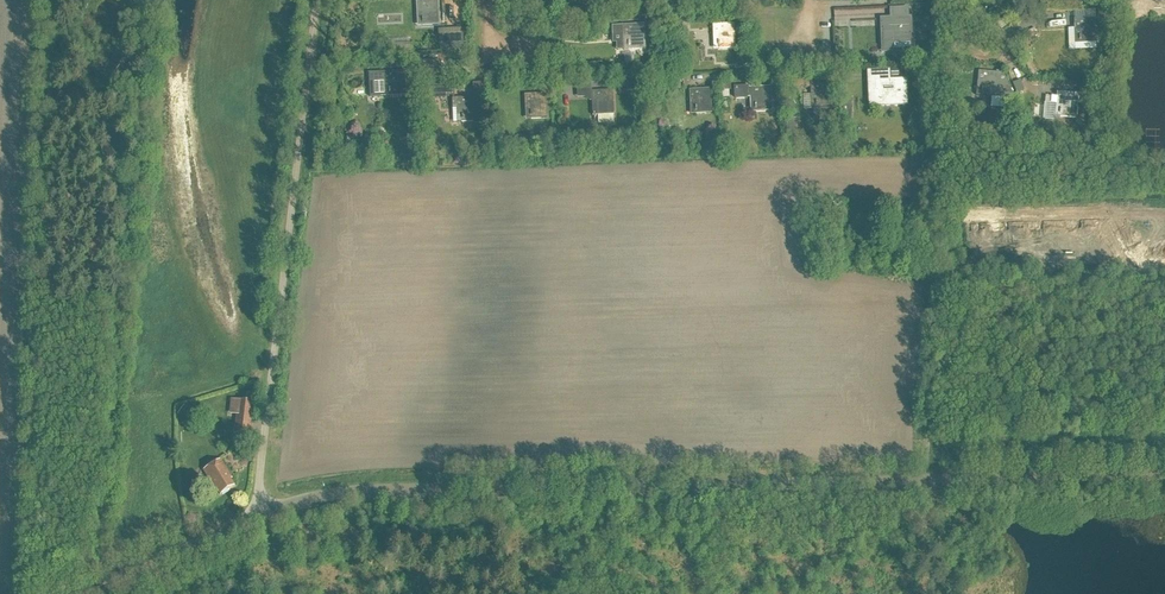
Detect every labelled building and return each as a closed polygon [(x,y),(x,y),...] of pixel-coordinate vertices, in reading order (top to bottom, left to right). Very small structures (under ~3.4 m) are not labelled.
[(575,1),(565,1),(566,10),(576,10),(575,1)] [(439,4),(417,5),(418,28),(440,27),(439,4)] [(653,17),(654,29),(665,28),(664,16),(653,17)] [(892,44),(913,44),(912,19),(891,20),(892,44)] [(681,20),(672,21),(674,33),(683,31),(681,20)] [(1096,20),(1075,21),(1076,46),(1097,45),(1096,20)] [(734,25),(712,26),(713,36),(718,36),(719,50),(735,49),(734,25)] [(625,28),(613,29),(614,38),(625,37),(626,52),(647,51),(646,27),(625,28)] [(461,31),(447,32),(447,39),(440,39),(440,46),(462,45),(461,31)] [(626,56),(627,64),(636,64),(635,55),(626,56)] [(406,73),(384,74),(370,75),(370,85),(385,84),(385,98),(407,97),(406,73)] [(980,73),(977,97),(998,99),(1001,75),(980,73)] [(905,81),(874,82),(875,93),(880,93),(880,99),(879,99),(880,104),(881,104),(881,107),(907,105),(905,81)] [(1021,82),(1013,85),(1018,96),(1025,93),(1021,82)] [(644,84),(629,84),(629,93),(644,92),(644,84)] [(832,87),(811,88),(812,111),(833,110),(832,87)] [(745,89),(733,90),(734,102),(747,102),(747,100),(750,100),(751,115),(773,114),(772,90),(749,91),(749,88),(745,88),(745,89)] [(440,90),(441,100),(455,99),(455,89),(440,90)] [(711,92),(689,93),(690,105),(695,105),(696,117),(712,116),(711,92)] [(615,93),(593,94),(594,118),(616,117),(615,93)] [(1058,94),(1056,118),(1077,120),(1079,96),(1058,94)] [(546,96),(525,97),(527,121),(547,120),(546,96)] [(842,107),(842,123),(852,123),(852,107),(852,98),(842,98),(842,107)] [(478,100),(457,102),(458,125),(480,124),(478,100)] [(787,121),(786,143),(796,143),(797,121),(787,121)] [(238,401),(236,415),(250,417),(252,403),(238,401)] [(230,480),(232,479),(222,461),(205,471),(215,489),(217,487),(222,495),(235,487),(230,480)]
